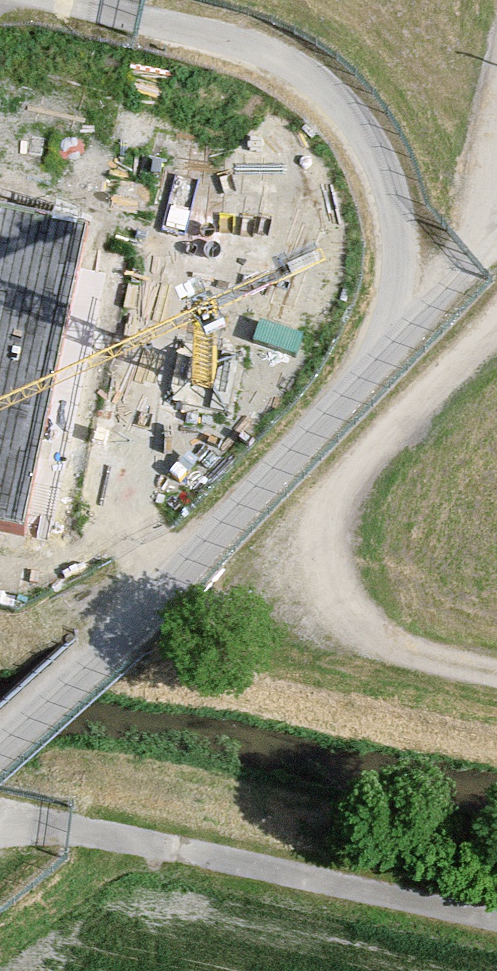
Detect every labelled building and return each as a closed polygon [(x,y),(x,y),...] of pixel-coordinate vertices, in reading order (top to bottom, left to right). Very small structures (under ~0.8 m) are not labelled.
[(55,392),(84,216),(0,202),(0,384),(55,392)]
